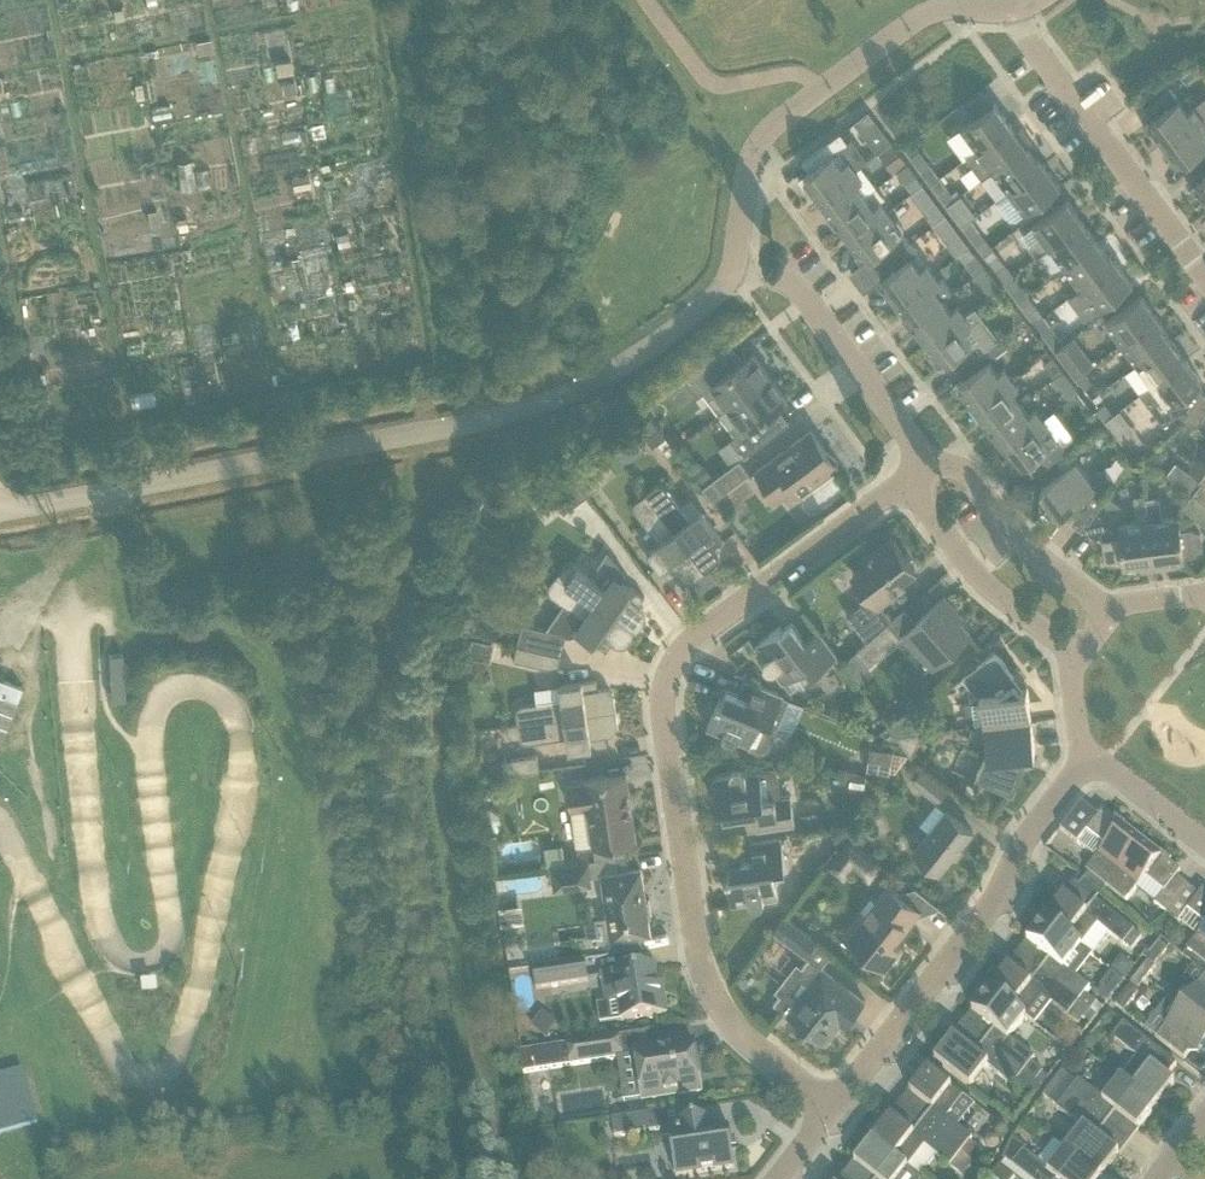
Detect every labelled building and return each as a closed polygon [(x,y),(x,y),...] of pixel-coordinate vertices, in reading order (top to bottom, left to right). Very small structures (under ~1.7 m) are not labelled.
[(1143,126),(1149,134),(1151,132),(1161,146),(1202,116),(1204,114),(1204,98),(1187,111),(1170,88),(1164,92),(1145,106),(1154,118),(1143,126)] [(976,151),(1011,125),(994,103),(960,129),(976,151)] [(868,112),(854,123),(865,138),(880,127),(868,112)] [(1161,146),(1172,159),(1169,161),(1175,169),(1186,161),(1193,171),(1204,162),(1204,134),(1202,130),(1204,128),(1204,114),(1202,116),(1161,146)] [(1021,128),(1015,131),(1011,125),(976,151),(967,158),(981,178),(991,171),(991,172),(1026,146),(1031,142),(1021,128)] [(807,172),(798,180),(804,188),(806,186),(816,199),(856,170),(867,161),(851,139),(846,143),(839,134),(800,163),(807,172)] [(893,174),(897,171),(907,163),(893,144),(879,154),(893,174)] [(1038,157),(1036,159),(1026,146),(991,172),(1007,192),(1044,165),(1038,157)] [(932,184),(939,178),(919,150),(911,155),(932,184)] [(1190,188),(1196,196),(1198,194),(1204,204),(1204,162),(1193,171),(1200,180),(1190,188)] [(912,193),(923,184),(907,163),(897,171),(912,193)] [(997,200),(996,201),(1010,219),(1015,220),(1023,214),(1041,201),(1060,187),(1044,165),(1007,192),(997,200)] [(856,184),(863,179),(856,170),(816,199),(826,213),(824,214),(829,222),(865,195),(856,184)] [(955,199),(955,198),(939,178),(932,184),(947,204),(955,199)] [(912,193),(910,194),(922,209),(934,200),(923,184),(912,193)] [(972,218),(976,215),(961,194),(955,198),(955,199),(947,204),(962,224),(963,224),(964,225),(972,219),(972,218)] [(878,201),(872,206),(865,195),(829,222),(835,229),(837,228),(847,241),(886,212),(878,201)] [(1023,232),(1022,239),(1029,248),(1036,256),(1037,256),(1048,247),(1048,248),(1083,222),(1067,200),(1047,214),(1032,226),(1023,232)] [(910,243),(901,232),(886,212),(847,241),(857,254),(855,256),(861,264),(873,255),(880,265),(910,243)] [(946,216),(933,225),(945,241),(957,232),(946,216)] [(185,217),(176,219),(178,231),(187,229),(185,217)] [(984,253),(992,246),(972,219),(964,225),(984,253)] [(1064,269),(1098,243),(1083,222),(1048,248),(1064,269)] [(887,275),(875,283),(881,291),(883,290),(893,303),(933,273),(925,263),(919,268),(910,257),(916,251),(910,243),(880,265),(887,275)] [(1110,254),(1108,256),(1098,243),(1064,269),(1079,289),(1067,298),(1116,262),(1110,254)] [(974,276),(985,267),(970,246),(958,255),(974,276)] [(1004,280),(1013,274),(992,246),(984,253),(1004,280)] [(1083,320),(1132,284),(1116,262),(1067,298),(1083,320)] [(989,297),(1001,288),(985,267),(974,276),(989,297)] [(933,273),(893,303),(903,317),(901,318),(907,326),(942,299),(952,292),(942,279),(939,281),(933,273)] [(1020,301),(1028,295),(1013,274),(1004,280),(1020,301)] [(1035,322),(1044,316),(1028,295),(1020,301),(1035,322)] [(1120,344),(1157,317),(1141,295),(1104,323),(1120,344)] [(957,305),(951,310),(942,299),(907,326),(913,333),(915,332),(925,345),(965,315),(957,305)] [(965,315),(925,345),(935,358),(933,360),(939,368),(950,359),(957,369),(999,338),(982,317),(972,325),(965,316),(965,315)] [(1056,350),(1064,344),(1044,316),(1035,322),(1056,350)] [(1161,327),(1163,325),(1157,317),(1120,344),(1135,366),(1170,340),(1161,327)] [(233,333),(220,336),(222,347),(235,344),(233,333)] [(989,362),(1008,348),(1000,338),(999,339),(999,338),(957,369),(964,379),(953,387),(959,395),(961,394),(971,407),(1011,377),(1004,368),(997,373),(989,362)] [(1071,338),(1064,344),(1056,350),(1076,377),(1084,371),(1092,366),(1071,338)] [(1151,386),(1186,361),(1170,340),(1135,366),(1151,386)] [(720,354),(686,379),(686,380),(694,391),(698,396),(703,392),(719,414),(770,376),(753,353),(744,360),(732,369),(720,354)] [(1053,378),(1063,372),(1052,357),(1043,364),(1053,378)] [(1196,386),(1202,382),(1186,361),(1151,386),(1151,387),(1141,395),(1163,424),(1177,413),(1184,418),(1204,393),(1196,386)] [(1084,371),(1076,377),(1084,388),(1092,382),(1084,371)] [(1069,400),(1078,393),(1063,372),(1053,378),(1069,400)] [(770,376),(719,414),(736,436),(730,440),(743,457),(759,445),(778,431),(766,415),(778,407),(787,400),(770,376)] [(1012,392),(1018,387),(1011,377),(971,407),(981,420),(979,422),(985,429),(1020,403),(1012,392)] [(147,389),(132,392),(136,406),(150,403),(147,389)] [(1204,413),(1204,393),(1184,418),(1195,426),(1204,413)] [(1035,409),(1028,414),(1020,403),(985,429),(990,437),(992,435),(1002,449),(1042,419),(1035,409)] [(1105,421),(1113,415),(1104,404),(1096,410),(1105,421)] [(1113,433),(1121,427),(1113,415),(1105,421),(1113,433)] [(651,419),(639,429),(647,439),(653,448),(656,446),(672,467),(682,460),(665,439),(659,430),(651,419)] [(1038,471),(1065,450),(1042,419),(1002,449),(1012,462),(1010,464),(1016,472),(1028,463),(1035,473),(1038,470),(1038,471)] [(835,459),(828,454),(810,431),(756,471),(778,500),(794,488),(800,496),(838,467),(834,461),(835,459)] [(713,500),(748,473),(738,460),(732,465),(731,465),(702,487),(713,500)] [(1107,496),(1096,487),(1075,461),(1065,469),(1041,487),(1042,488),(1039,504),(1056,507),(1061,514),(1080,500),(1096,511),(1107,496)] [(1198,481),(1192,476),(1184,487),(1192,493),(1204,503),(1204,472),(1198,481)] [(665,487),(663,485),(661,485),(659,485),(657,485),(646,493),(705,573),(715,565),(717,563),(718,562),(719,560),(719,558),(720,556),(719,554),(719,552),(718,550),(713,542),(719,538),(722,542),(723,541),(700,510),(688,519),(668,491),(665,487)] [(695,580),(705,573),(646,493),(635,500),(634,503),(633,505),(633,507),(634,509),(637,514),(658,542),(648,550),(670,581),(671,580),(668,576),(674,571),(679,577),(681,579),(683,580),(685,581),(687,582),(689,582),(691,582),(693,581),(695,580)] [(1192,493),(1182,506),(1204,524),(1204,503),(1192,493)] [(1111,519),(1121,505),(1108,495),(1107,496),(1096,511),(1083,529),(1097,539),(1111,519)] [(1163,519),(1161,501),(1156,498),(1146,499),(1155,569),(1168,567),(1167,560),(1184,558),(1183,555),(1193,554),(1202,548),(1200,534),(1190,530),(1180,531),(1178,516),(1163,519)] [(1142,570),(1155,569),(1146,499),(1147,508),(1136,510),(1137,522),(1120,524),(1121,537),(1102,540),(1104,560),(1115,565),(1124,563),(1124,565),(1141,563),(1142,570)] [(876,599),(915,570),(890,537),(864,557),(868,563),(853,574),(870,597),(846,615),(867,642),(888,623),(892,620),(876,599)] [(566,563),(556,576),(637,632),(641,627),(642,626),(643,625),(644,624),(644,623),(645,622),(645,621),(646,620),(646,619),(646,618),(646,617),(646,616),(646,615),(646,613),(646,612),(645,611),(645,610),(644,609),(644,608),(643,607),(642,607),(641,606),(639,604),(645,597),(625,583),(621,581),(625,575),(607,551),(596,567),(602,571),(596,580),(572,563),(570,562),(568,562),(566,563)] [(522,624),(517,645),(561,656),(565,640),(569,641),(576,631),(606,652),(612,644),(614,645),(616,646),(619,647),(621,647),(623,647),(625,646),(627,645),(629,644),(631,642),(632,640),(633,638),(637,632),(556,576),(549,585),(548,588),(548,592),(549,594),(551,596),(563,604),(546,629),(522,624)] [(951,614),(955,610),(944,598),(904,633),(915,646),(919,643),(938,663),(970,634),(951,614)] [(818,631),(805,641),(792,623),(782,630),(780,626),(755,645),(764,658),(763,666),(767,671),(774,672),(783,683),(807,665),(813,674),(837,657),(818,631)] [(867,642),(856,652),(869,666),(900,637),(888,623),(867,642)] [(517,645),(514,660),(534,665),(558,671),(561,656),(517,645)] [(1027,687),(1023,688),(995,651),(963,675),(981,699),(984,725),(1031,719),(1027,687)] [(120,652),(102,654),(106,701),(124,700),(120,652)] [(1,743),(22,688),(0,679),(0,743),(1,743)] [(602,688),(598,689),(597,680),(559,685),(561,698),(522,704),(519,706),(517,708),(516,712),(518,725),(616,710),(615,703),(615,702),(615,699),(614,697),(613,695),(612,693),(610,691),(608,690),(606,689),(604,689),(602,688)] [(772,723),(783,695),(754,683),(748,698),(727,690),(723,701),(719,699),(707,728),(722,734),(724,741),(730,744),(737,741),(760,750),(765,748),(773,728),(772,723)] [(618,720),(617,718),(616,710),(518,725),(519,735),(520,738),(522,740),(524,741),(525,742),(566,737),(568,751),(606,745),(605,736),(609,735),(611,734),(613,733),(615,731),(616,729),(617,727),(618,725),(618,723),(618,720)] [(896,735),(922,732),(908,710),(889,725),(896,735)] [(1031,751),(1035,750),(1031,719),(984,725),(987,750),(975,778),(1013,794),(1031,751)] [(896,735),(911,756),(922,732),(896,735)] [(890,775),(893,751),(869,748),(866,772),(890,775)] [(504,776),(540,770),(537,756),(501,761),(504,776)] [(912,762),(905,771),(914,778),(921,769),(912,762)] [(727,775),(713,777),(718,808),(722,807),(724,818),(746,815),(748,832),(795,825),(790,795),(780,797),(776,772),(770,768),(759,770),(743,772),(737,768),(731,769),(727,775)] [(937,803),(947,790),(921,769),(914,778),(911,783),(937,803)] [(590,782),(567,785),(571,810),(576,846),(592,844),(593,846),(595,860),(626,855),(624,841),(636,840),(626,773),(602,776),(589,778),(590,782)] [(850,775),(848,787),(863,789),(864,777),(850,775)] [(1103,810),(1099,815),(1081,802),(1060,829),(1078,843),(1078,842),(1097,856),(1086,870),(1106,886),(1143,839),(1123,823),(1121,825),(1103,810)] [(928,832),(913,852),(921,859),(940,874),(954,857),(957,859),(963,850),(961,848),(973,832),(954,817),(945,810),(945,811),(931,829),(928,832)] [(840,844),(850,832),(845,825),(830,828),(840,844)] [(774,868),(785,867),(781,837),(750,841),(752,858),(730,861),(732,873),(727,873),(732,904),(748,902),(754,907),(760,906),(765,900),(778,898),(774,868)] [(863,850),(849,839),(828,866),(842,878),(863,850)] [(1161,856),(1163,854),(1143,839),(1106,886),(1126,901),(1145,876),(1164,891),(1154,903),(1166,912),(1188,885),(1177,876),(1181,871),(1161,856)] [(549,867),(565,864),(562,844),(546,846),(549,867)] [(553,892),(593,886),(589,860),(565,864),(549,867),(553,892)] [(640,869),(600,875),(606,913),(600,914),(604,940),(620,938),(635,936),(650,934),(648,918),(652,917),(650,899),(645,900),(640,869)] [(1199,894),(1188,885),(1166,912),(1178,922),(1188,909),(1204,923),(1204,890),(1203,889),(1199,894)] [(901,895),(888,886),(865,915),(862,912),(843,936),(865,953),(884,968),(899,949),(891,942),(904,925),(907,927),(916,915),(920,910),(901,895)] [(1054,916),(1050,922),(1081,945),(1093,955),(1109,934),(1130,950),(1141,936),(1134,930),(1115,914),(1095,899),(1086,912),(1064,895),(1050,913),(1054,916)] [(816,939),(785,915),(773,930),(804,955),(816,939)] [(1041,924),(1027,942),(1049,959),(1040,971),(1090,1010),(1096,1002),(1097,1001),(1086,992),(1090,988),(1076,977),(1093,955),(1081,945),(1050,922),(1045,927),(1041,924)] [(1187,949),(1204,963),(1204,925),(1187,949)] [(637,936),(621,938),(623,953),(639,951),(637,936)] [(1162,955),(1170,945),(1161,938),(1153,948),(1162,955)] [(821,968),(809,958),(799,971),(799,977),(809,985),(799,998),(789,990),(784,991),(773,1003),(786,1013),(825,1044),(842,1022),(845,1025),(846,1026),(847,1025),(852,1018),(865,1002),(846,987),(821,968)] [(535,989),(589,980),(585,959),(531,967),(535,989)] [(1147,978),(1156,967),(1148,960),(1139,972),(1147,978)] [(999,987),(994,992),(1025,1016),(1041,995),(1052,1004),(1067,1015),(1071,1010),(1083,1020),(1083,1019),(1090,1010),(1040,971),(1030,983),(1009,966),(995,983),(999,987)] [(659,996),(657,985),(655,967),(599,975),(603,1002),(616,1000),(619,1021),(666,1014),(664,996),(659,996)] [(1138,990),(1147,978),(1139,972),(1130,984),(1138,990)] [(1181,1005),(1204,1024),(1204,975),(1181,1005)] [(1130,984),(1115,1004),(1123,1010),(1138,990),(1130,984)] [(1025,1017),(1025,1016),(994,992),(990,998),(986,994),(972,1012),(994,1029),(985,1041),(983,1039),(982,1039),(1024,1072),(1041,1085),(1042,1085),(1035,1080),(1042,1071),(1031,1062),(1032,1061),(1034,1062),(1036,1060),(1008,1038),(1025,1017)] [(1204,1043),(1204,1024),(1181,1005),(1156,1037),(1184,1059),(1193,1047),(1199,1051),(1204,1043)] [(1177,1064),(1158,1049),(1123,1023),(1111,1037),(1137,1057),(1121,1078),(1152,1103),(1156,1097),(1160,1100),(1174,1082),(1167,1077),(1177,1064)] [(982,1039),(982,1040),(970,1031),(961,1042),(953,1036),(939,1054),(943,1057),(939,1063),(971,1088),(987,1067),(1012,1086),(1016,1080),(1035,1094),(1041,1085),(1024,1072),(982,1039)] [(618,1036),(565,1044),(568,1062),(569,1065),(621,1057),(621,1054),(618,1036)] [(668,1095),(701,1090),(694,1043),(634,1051),(642,1104),(669,1100),(668,1095)] [(544,1047),(520,1051),(523,1072),(569,1065),(568,1062),(565,1044),(544,1047)] [(958,1126),(975,1105),(932,1071),(928,1077),(923,1074),(910,1092),(931,1109),(922,1121),(969,1158),(978,1146),(970,1140),(972,1138),(958,1126)] [(1078,1080),(1077,1082),(1063,1071),(1054,1082),(1060,1087),(1107,1124),(1116,1112),(1138,1129),(1152,1111),(1148,1108),(1152,1103),(1121,1078),(1104,1099),(1078,1080)] [(1054,1082),(1043,1096),(1049,1101),(1056,1107),(1082,1127),(1065,1149),(1097,1173),(1101,1168),(1105,1171),(1119,1153),(1097,1136),(1107,1124),(1060,1087),(1054,1082)] [(614,1136),(661,1129),(658,1111),(612,1118),(614,1136)] [(881,1137),(877,1143),(908,1167),(920,1176),(936,1155),(950,1166),(951,1165),(963,1175),(973,1162),(969,1158),(922,1121),(913,1133),(891,1116),(877,1134),(881,1137)] [(729,1127),(714,1129),(713,1118),(668,1125),(675,1176),(735,1167),(729,1127)] [(1026,1148),(1013,1138),(1004,1158),(1030,1178),(1093,1178),(1092,1178),(1097,1173),(1065,1149),(1049,1170),(1024,1150),(1026,1148)] [(854,1163),(875,1178),(918,1178),(920,1176),(908,1167),(877,1143),(872,1148),(868,1145),(854,1163)] [(1015,1175),(999,1165),(991,1177),(994,1178),(1012,1178),(1015,1175)]
